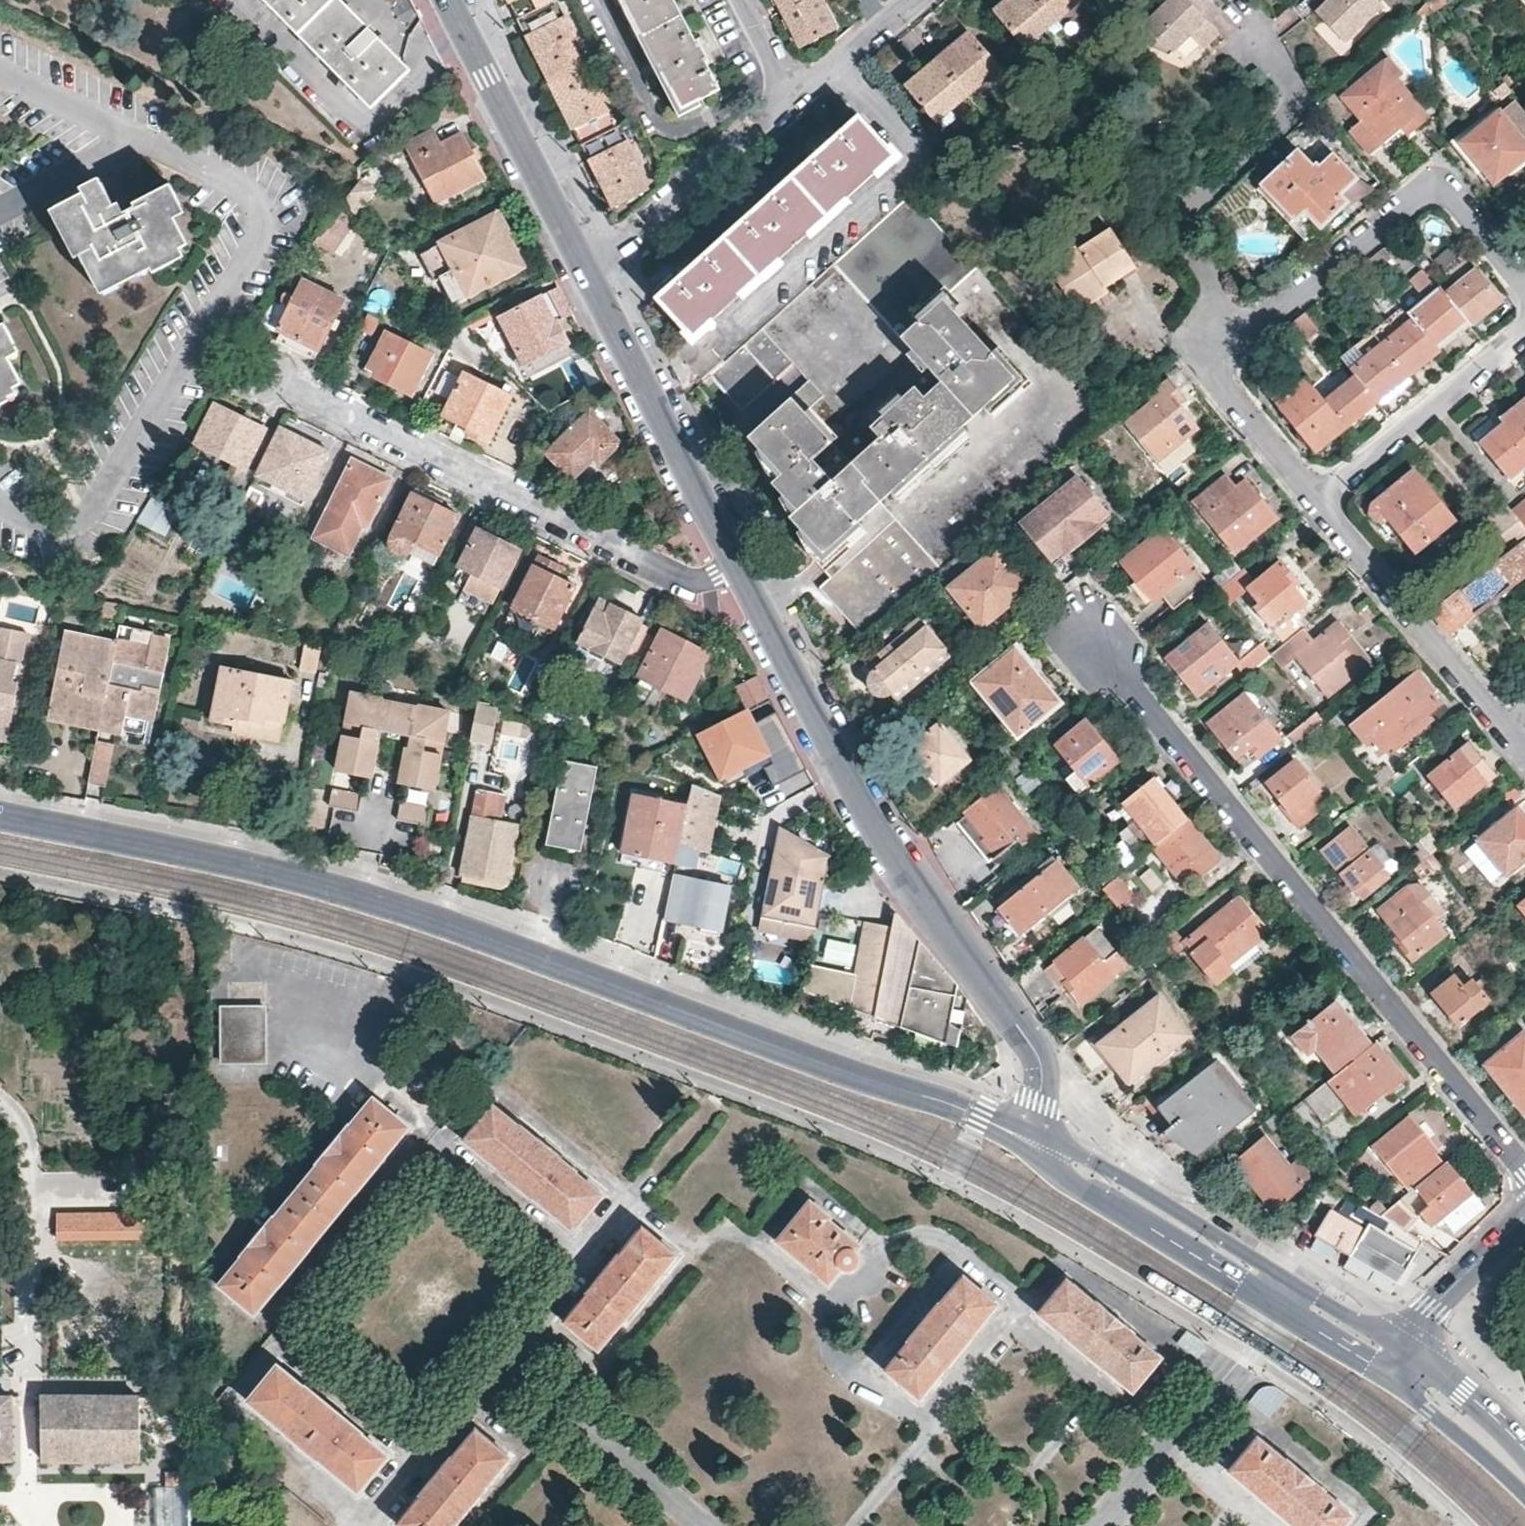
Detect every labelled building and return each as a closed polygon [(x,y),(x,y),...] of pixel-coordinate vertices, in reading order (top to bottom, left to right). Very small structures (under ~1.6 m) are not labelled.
[(339,0),(261,0),(277,16),(371,110),(406,76),(410,72),(403,64),(370,31),(339,0)] [(508,1),(526,36),(534,51),(563,111),(587,159),(612,208),(647,189),(634,161),(637,158),(628,139),(603,91),(599,93),(569,35),(572,32),(574,32),(557,0),(507,0),(508,1)] [(638,27),(656,61),(681,110),(718,91),(706,66),(712,62),(700,38),(693,42),(678,12),(672,0),(624,0),(638,27)] [(783,12),(795,35),(801,47),(838,28),(823,0),(777,0),(783,12)] [(1077,0),(1009,0),(1006,3),(996,12),(1026,45),(1054,21),(1077,0)] [(1212,0),(1167,0),(1143,24),(1139,55),(1167,61),(1177,52),(1194,42),(1203,51),(1220,34),(1207,21),(1200,15),(1214,2),(1212,0)] [(1376,0),(1322,0),(1324,2),(1314,12),(1345,45),(1383,7),(1376,0)] [(1429,2),(1431,15),(1446,4),(1443,0),(1430,0),(1429,2)] [(1431,15),(1429,2),(1427,3),(1417,13),(1417,14),(1431,15)] [(1467,16),(1460,7),(1452,12),(1459,21),(1467,16)] [(966,96),(997,69),(968,34),(955,44),(935,61),(915,78),(905,87),(936,122),(966,96)] [(1371,155),(1403,129),(1408,135),(1428,119),(1398,82),(1404,77),(1390,60),(1343,97),(1362,120),(1350,130),(1371,155)] [(1516,86),(1507,74),(1502,78),(1510,90),(1516,86)] [(1516,86),(1510,90),(1520,103),(1524,98),(1524,78),(1516,86)] [(1515,99),(1460,144),(1493,185),(1524,159),(1524,111),(1515,99)] [(739,295),(893,154),(858,117),(827,144),(755,209),(683,275),(656,299),(691,338),(677,351),(701,378),(722,360),(713,349),(724,338),(709,322),(739,295)] [(484,177),(461,133),(441,143),(434,130),(405,145),(434,203),(484,177)] [(1321,227),(1346,203),(1336,192),(1348,180),(1325,156),(1311,169),(1296,153),(1263,185),(1297,220),(1307,212),(1321,227)] [(358,183),(344,197),(355,208),(369,195),(358,183)] [(184,243),(167,208),(177,203),(168,184),(121,208),(118,203),(113,206),(101,184),(56,207),(96,287),(146,261),(152,271),(171,260),(167,252),(184,243)] [(991,281),(911,192),(711,373),(742,407),(792,362),(809,381),(781,407),(748,436),(781,473),(772,480),(797,508),(789,516),(822,552),(842,536),(910,474),(1049,347),(1034,330),(991,281)] [(356,218),(339,201),(314,240),(334,253),(356,218)] [(446,288),(452,299),(454,302),(520,268),(505,237),(508,235),(497,214),(463,231),(419,253),(433,281),(440,277),(446,288)] [(1069,317),(1107,291),(1104,285),(1134,265),(1110,228),(1081,248),(1078,245),(1038,271),(1069,317)] [(1391,266),(1383,256),(1373,264),(1382,275),(1391,266)] [(1501,303),(1461,256),(1442,272),(1455,287),(1445,295),(1466,320),(1472,326),(1501,303)] [(1400,302),(1373,270),(1359,281),(1380,307),(1378,307),(1385,315),(1400,302)] [(1445,295),(1441,289),(1440,290),(1423,271),(1410,282),(1423,297),(1407,310),(1411,315),(1413,317),(1435,345),(1466,320),(1445,295)] [(276,329),(279,331),(318,351),(344,300),(301,279),(294,294),(289,304),(276,329)] [(572,314),(558,287),(499,316),(524,365),(568,342),(558,322),(572,314)] [(447,301),(452,299),(446,288),(441,290),(447,301)] [(289,304),(294,294),(287,291),(286,291),(283,293),(281,296),(282,301),(289,304)] [(260,321),(276,329),(289,304),(282,301),(275,298),(260,321)] [(1381,343),(1413,317),(1411,315),(1407,310),(1406,309),(1374,334),(1381,343)] [(1305,340),(1318,329),(1305,312),(1291,323),(1305,340)] [(371,334),(379,318),(368,313),(360,329),(371,334)] [(1408,376),(1439,350),(1435,345),(1413,317),(1381,343),(1408,376)] [(3,349),(12,344),(2,324),(0,326),(0,405),(7,401),(2,391),(19,382),(3,349)] [(412,393),(431,355),(386,333),(368,367),(375,370),(373,374),(412,393)] [(1350,369),(1381,343),(1374,334),(1342,359),(1350,369)] [(1377,402),(1408,376),(1381,343),(1350,369),(1356,375),(1377,402)] [(1020,409),(1067,368),(1049,347),(910,474),(842,536),(822,552),(839,571),(896,519),(898,522),(912,510),(956,469),(1000,430),(1020,409)] [(588,378),(578,359),(558,370),(567,388),(588,378)] [(967,546),(994,521),(1074,447),(1110,415),(1067,368),(1020,409),(1000,430),(956,469),(912,510),(898,522),(896,519),(839,571),(821,587),(848,617),(865,637),(921,588),(967,546)] [(488,443),(510,397),(510,395),(510,394),(510,393),(508,393),(462,371),(441,415),(468,429),(466,433),(488,443)] [(1316,452),(1345,428),(1324,401),(1305,378),(1297,385),(1287,373),(1265,390),(1316,452)] [(1345,428),(1377,402),(1356,375),(1324,401),(1345,428)] [(1157,463),(1199,428),(1180,404),(1186,398),(1170,378),(1147,396),(1151,402),(1126,423),(1157,463)] [(1516,407),(1524,419),(1524,400),(1516,407)] [(244,469),(263,428),(214,403),(194,445),(244,469)] [(1524,467),(1524,419),(1516,407),(1499,420),(1503,426),(1498,430),(1480,444),(1509,480),(1524,467)] [(597,465),(620,442),(589,410),(546,454),(571,481),(593,460),(597,465)] [(1498,430),(1492,423),(1474,437),(1480,444),(1498,430)] [(278,425),(254,476),(303,500),(327,450),(278,425)] [(1190,449),(1184,441),(1157,463),(1163,470),(1190,449)] [(356,523),(362,525),(365,527),(386,483),(386,480),(384,478),(383,475),(380,474),(350,459),(314,535),(343,549),(356,523)] [(1455,520),(1413,468),(1370,503),(1368,512),(1376,521),(1384,521),(1387,519),(1414,552),(1455,520)] [(1234,554),(1277,518),(1245,479),(1235,486),(1226,475),(1192,503),(1234,554)] [(1098,527),(1096,524),(1107,514),(1076,479),(1018,526),(1048,562),(1059,552),(1063,557),(1097,529),(1098,527)] [(162,481),(136,522),(158,535),(173,511),(160,503),(171,486),(162,481)] [(432,564),(457,514),(412,492),(389,538),(386,543),(386,544),(386,545),(386,546),(387,547),(388,549),(389,551),(391,553),(393,555),(396,556),(399,557),(402,557),(405,556),(406,555),(407,554),(408,553),(408,552),(432,564)] [(1513,510),(1524,526),(1524,501),(1513,510)] [(1524,538),(1524,526),(1513,510),(1506,503),(1487,518),(1512,548),(1524,538)] [(349,552),(362,525),(356,523),(343,549),(349,552)] [(493,604),(518,550),(494,539),(496,534),(479,526),(458,566),(471,572),(463,589),(493,604)] [(1146,572),(1163,593),(1173,605),(1203,579),(1162,529),(1119,563),(1133,580),(1146,572)] [(1524,576),(1524,538),(1512,548),(1492,563),(1494,566),(1459,591),(1456,590),(1431,609),(1451,634),(1524,576)] [(1027,590),(994,552),(948,591),(979,628),(1027,590)] [(544,648),(574,586),(558,578),(562,569),(562,568),(562,567),(561,566),(560,566),(538,555),(503,628),(544,648)] [(1241,569),(1234,561),(1226,568),(1233,576),(1241,569)] [(1256,581),(1244,567),(1241,569),(1233,576),(1229,579),(1216,590),(1214,591),(1227,606),(1245,590),(1257,604),(1252,608),(1281,643),(1300,627),(1291,615),(1310,599),(1279,562),(1256,581)] [(1210,582),(1216,590),(1229,579),(1223,570),(1210,582)] [(1151,603),(1163,593),(1146,572),(1133,580),(1151,603)] [(619,664),(641,620),(610,604),(607,610),(595,605),(576,642),(619,664)] [(882,711),(890,729),(920,705),(909,691),(910,690),(951,656),(919,619),(904,631),(906,633),(868,665),(871,671),(868,679),(870,687),(876,693),(885,693),(888,692),(895,699),(882,711)] [(1269,656),(1280,670),(1295,659),(1327,697),(1371,661),(1355,642),(1350,646),(1345,642),(1351,637),(1338,621),(1313,641),(1303,628),(1269,656)] [(1235,665),(1245,676),(1269,656),(1258,644),(1238,660),(1207,623),(1163,659),(1178,676),(1189,668),(1206,688),(1235,665)] [(5,743),(17,683),(15,677),(17,661),(23,659),(29,632),(0,627),(0,742),(5,743)] [(119,631),(117,641),(149,648),(151,638),(119,631)] [(640,681),(649,685),(683,702),(708,655),(662,632),(639,680),(640,681)] [(1350,646),(1355,642),(1351,637),(1345,642),(1350,646)] [(149,648),(117,641),(115,650),(100,723),(123,728),(126,709),(155,714),(169,642),(151,638),(149,648)] [(100,723),(115,650),(64,640),(48,712),(100,723)] [(316,673),(321,646),(305,643),(299,669),(316,673)] [(1035,725),(1044,718),(1039,712),(1063,691),(1051,676),(1041,683),(1013,648),(972,683),(1017,737),(1034,723),(1035,725)] [(1195,698),(1206,688),(1189,668),(1178,676),(1195,698)] [(282,722),(291,683),(223,669),(213,719),(233,724),(235,717),(261,723),(262,717),(282,722)] [(1396,747),(1430,719),(1428,715),(1441,705),(1431,692),(1432,689),(1416,670),(1349,724),(1366,744),(1370,743),(1379,755),(1392,745),(1396,747)] [(745,706),(767,696),(758,674),(735,684),(745,706)] [(646,693),(649,685),(640,681),(636,689),(646,693)] [(401,702),(384,698),(384,696),(350,689),(343,723),(365,728),(362,740),(343,736),(335,770),(372,777),(379,743),(375,743),(378,729),(394,732),(401,702)] [(1280,739),(1253,706),(1256,703),(1246,690),(1243,691),(1204,724),(1234,760),(1247,749),(1256,759),(1280,739)] [(1278,715),(1263,697),(1256,703),(1253,706),(1268,723),(1278,715)] [(452,710),(418,703),(418,705),(401,702),(394,732),(412,735),(409,748),(405,748),(399,783),(435,790),(442,755),(423,752),(425,739),(446,743),(452,710)] [(477,703),(470,739),(490,744),(496,711),(489,710),(489,705),(477,703)] [(767,754),(744,708),(697,732),(725,786),(747,776),(742,767),(767,754)] [(1339,710),(1323,723),(1331,732),(1346,718),(1339,710)] [(1323,723),(1314,711),(1285,735),(1294,746),(1323,723)] [(941,785),(972,759),(940,721),(896,758),(906,771),(919,759),(941,785)] [(1077,793),(1118,760),(1086,721),(1054,748),(1066,762),(1057,770),(1077,793)] [(113,745),(96,742),(88,784),(104,788),(113,745)] [(1468,742),(1428,775),(1454,807),(1495,774),(1468,742)] [(772,763),(767,754),(742,767),(747,776),(772,763)] [(1327,802),(1293,760),(1265,783),(1288,809),(1285,812),(1297,826),(1327,802)] [(1370,779),(1377,788),(1395,772),(1388,764),(1370,779)] [(581,846),(595,772),(561,765),(546,839),(581,846)] [(1013,778),(1025,791),(1037,781),(1025,768),(1013,778)] [(1121,805),(1155,845),(1186,819),(1152,779),(1121,805)] [(718,794),(692,784),(688,805),(679,846),(690,848),(699,850),(706,852),(718,794)] [(1024,848),(1037,837),(996,786),(964,811),(967,815),(965,817),(958,823),(991,864),(997,859),(1010,849),(1019,842),(1024,848)] [(364,793),(333,787),(329,806),(360,812),(364,793)] [(507,884),(518,827),(499,822),(501,807),(496,807),(497,794),(478,791),(461,875),(507,884)] [(679,846),(688,805),(633,794),(622,854),(675,865),(676,861),(679,846)] [(432,807),(401,801),(397,820),(428,826),(432,807)] [(1524,859),(1524,817),(1516,807),(1477,839),(1506,875),(1524,859)] [(1155,845),(1152,847),(1186,887),(1219,859),(1186,819),(1155,845)] [(1388,876),(1346,826),(1320,849),(1353,891),(1362,884),(1367,892),(1388,876)] [(814,928),(829,855),(780,829),(762,916),(814,928)] [(1431,854),(1439,847),(1425,831),(1417,837),(1431,854)] [(1019,842),(1010,849),(1015,855),(1024,848),(1019,842)] [(690,848),(679,846),(676,861),(688,863),(690,848)] [(699,850),(690,848),(688,863),(696,864),(699,850)] [(1449,865),(1462,880),(1479,864),(1465,850),(1449,865)] [(1022,936),(1072,894),(1082,888),(1082,885),(1084,882),(1084,880),(1074,867),(1068,873),(1054,856),(1040,867),(1043,873),(1000,907),(1022,936)] [(729,887),(673,875),(664,919),(694,926),(693,931),(719,936),(729,887)] [(1115,878),(1100,890),(1108,900),(1117,910),(1132,898),(1115,878)] [(1434,903),(1422,888),(1421,888),(1418,884),(1416,885),(1411,883),(1407,887),(1425,910),(1434,903)] [(1425,910),(1407,887),(1377,911),(1397,936),(1394,938),(1410,959),(1443,932),(1425,910)] [(1146,946),(1158,960),(1177,945),(1208,981),(1226,966),(1223,963),(1250,941),(1253,943),(1268,932),(1238,894),(1182,941),(1169,927),(1146,946)] [(891,936),(875,1014),(929,1034),(926,1049),(943,1055),(959,986),(949,974),(906,924),(896,911),(893,926),(891,936)] [(868,921),(857,973),(808,959),(802,987),(875,1014),(891,936),(893,926),(868,921)] [(1080,1004),(1128,965),(1116,951),(1106,960),(1086,936),(1046,968),(1061,987),(1064,984),(1080,1004)] [(1223,963),(1226,966),(1234,976),(1261,954),(1253,943),(1250,941),(1223,963)] [(1463,986),(1454,975),(1432,992),(1458,1025),(1490,1001),(1485,996),(1476,984),(1472,979),(1463,986)] [(1491,991),(1482,979),(1476,984),(1485,996),(1491,991)] [(1128,1082),(1189,1033),(1156,994),(1096,1042),(1128,1082)] [(1315,1047),(1335,1072),(1372,1043),(1336,1000),(1293,1035),(1307,1053),(1315,1047)] [(264,1005),(222,1005),(222,1061),(265,1061),(264,1005)] [(1524,1113),(1524,1034),(1523,1032),(1483,1064),(1524,1114),(1524,1113)] [(1335,1072),(1304,1097),(1324,1121),(1347,1103),(1355,1112),(1383,1089),(1385,1091),(1403,1076),(1374,1041),(1372,1043),(1335,1072)] [(1194,1151),(1251,1106),(1214,1061),(1158,1106),(1194,1151)] [(407,1127),(373,1098),(220,1283),(253,1311),(407,1127)] [(491,1103),(463,1136),(573,1227),(601,1194),(491,1103)] [(1274,1129),(1289,1116),(1286,1112),(1282,1108),(1266,1119),(1274,1129)] [(1409,1190),(1441,1164),(1433,1152),(1435,1150),(1408,1117),(1373,1145),(1409,1190)] [(1276,1206),(1313,1175),(1299,1158),(1289,1166),(1287,1166),(1262,1135),(1230,1161),(1263,1200),(1268,1196),(1276,1206)] [(1472,1193),(1446,1161),(1441,1164),(1409,1190),(1386,1209),(1379,1215),(1391,1222),(1405,1231),(1419,1220),(1408,1205),(1420,1195),(1428,1206),(1420,1212),(1432,1226),(1441,1219),(1453,1233),(1484,1207),(1472,1193)] [(1354,1215),(1359,1204),(1343,1195),(1334,1211),(1350,1220),(1354,1215)] [(1386,1209),(1377,1199),(1370,1206),(1369,1206),(1367,1208),(1379,1215),(1386,1209)] [(809,1201),(775,1241),(826,1283),(840,1266),(842,1268),(845,1269),(847,1269),(848,1269),(850,1268),(852,1266),(854,1264),(855,1262),(855,1259),(855,1257),(853,1253),(852,1251),(857,1245),(827,1220),(829,1217),(809,1201)] [(1391,1222),(1379,1215),(1367,1208),(1359,1204),(1354,1215),(1368,1224),(1365,1229),(1350,1220),(1334,1211),(1327,1206),(1312,1231),(1376,1268),(1399,1281),(1408,1265),(1418,1249),(1400,1240),(1385,1232),(1391,1222)] [(53,1210),(52,1239),(135,1240),(135,1211),(53,1210)] [(1354,1215),(1350,1220),(1365,1229),(1368,1224),(1354,1215)] [(1405,1231),(1391,1222),(1385,1232),(1400,1240),(1405,1231)] [(641,1225),(564,1321),(596,1346),(673,1251),(641,1225)] [(1067,1278),(1038,1311),(1132,1389),(1160,1355),(1067,1278)] [(951,1288),(884,1368),(918,1397),(985,1317),(951,1288)] [(275,1364),(246,1398),(356,1489),(385,1455),(275,1364)] [(1249,1402),(1250,1402),(1248,1405),(1272,1419),(1286,1394),(1262,1380),(1249,1402)] [(0,1395),(0,1459),(10,1459),(10,1395),(0,1395)] [(138,1395),(41,1395),(42,1459),(139,1459),(138,1395)] [(396,1522),(401,1525),(448,1525),(508,1456),(475,1428),(396,1522)] [(1229,1469),(1297,1525),(1342,1525),(1351,1515),(1257,1435),(1229,1469)] [(189,1469),(164,1471),(167,1525),(191,1525),(189,1469)] [(260,1506),(284,1525),(326,1525),(329,1523),(279,1483),(260,1506)]
